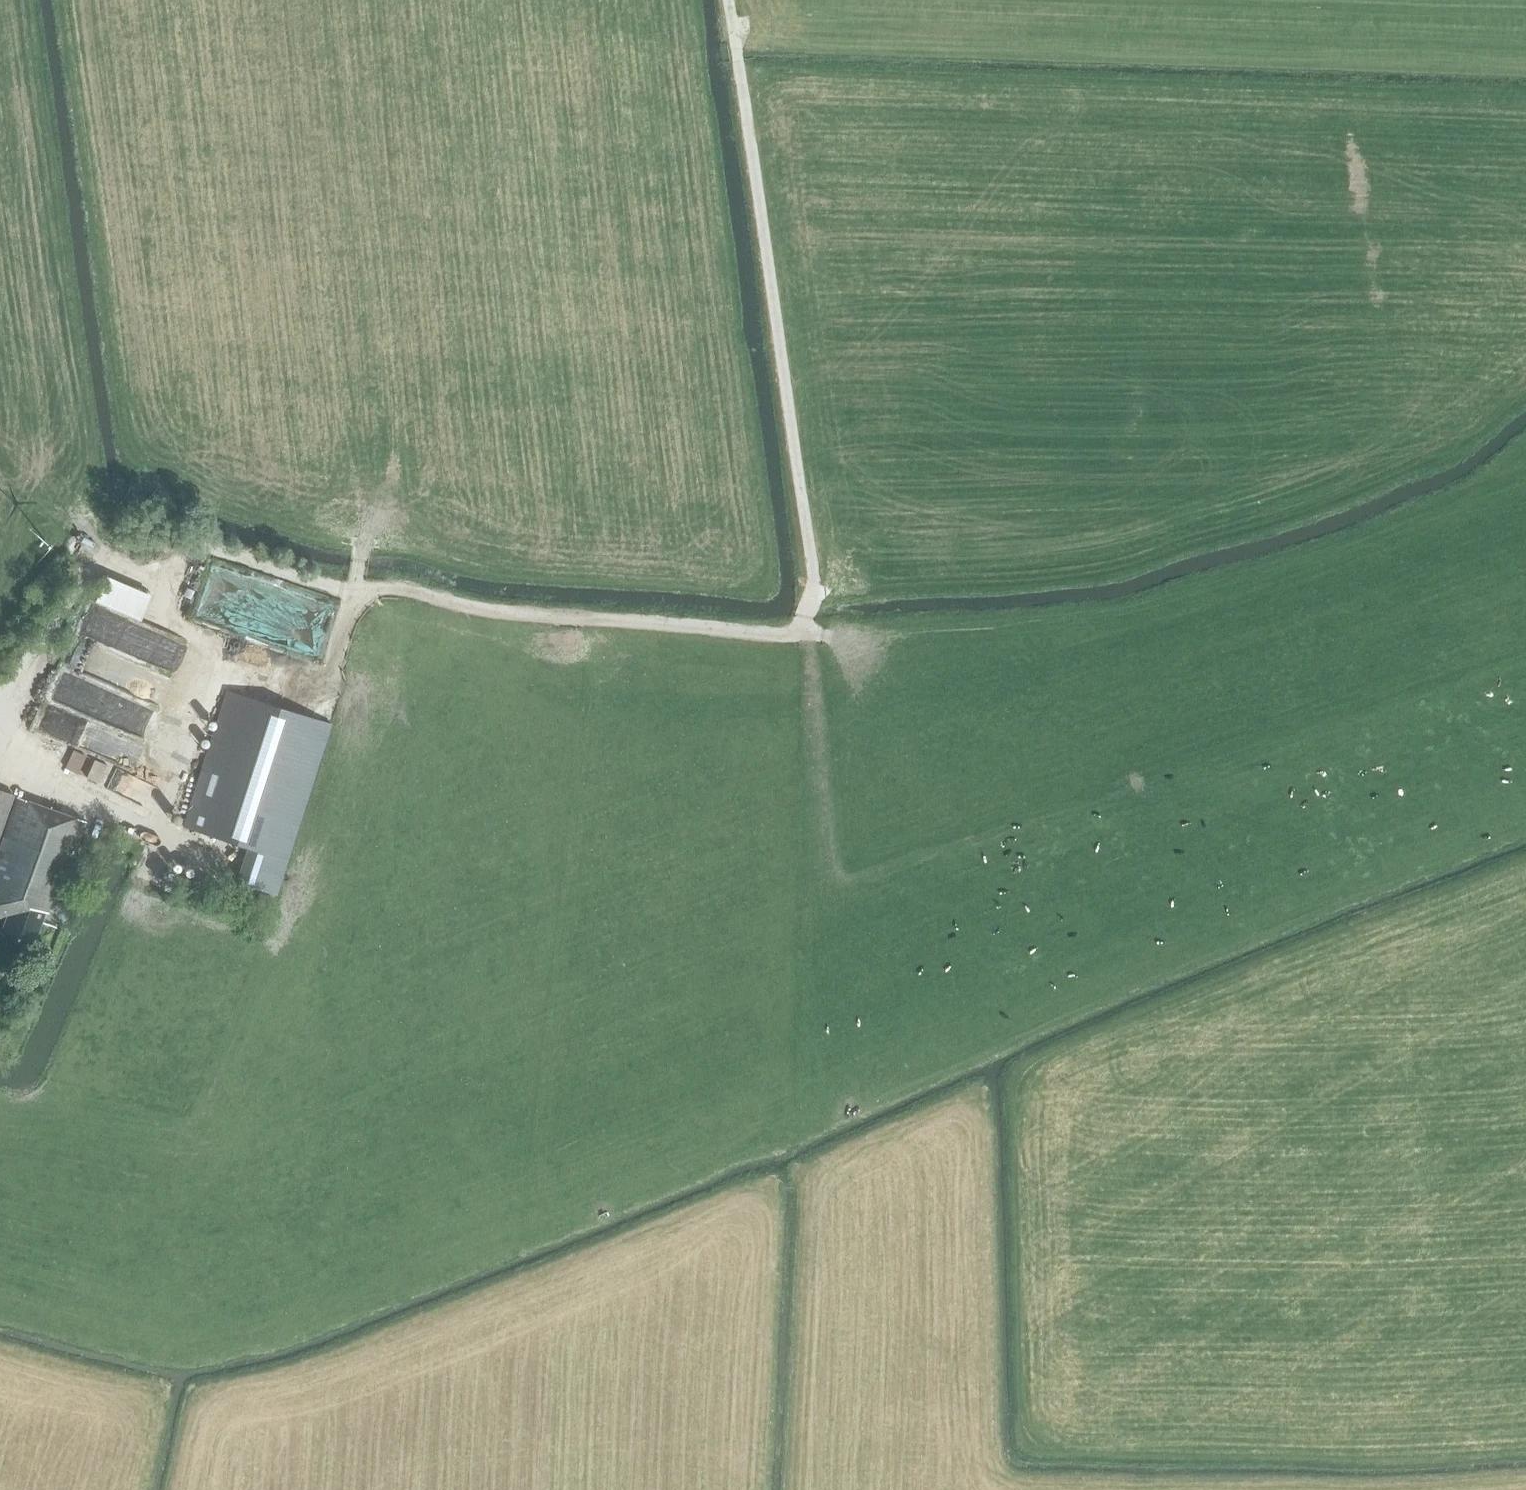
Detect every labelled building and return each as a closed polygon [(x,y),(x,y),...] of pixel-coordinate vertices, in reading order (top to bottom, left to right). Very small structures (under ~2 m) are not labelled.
[(324,656),(341,597),(217,560),(213,572),(234,578),(228,597),(207,591),(200,616),(229,624),(233,610),(223,607),(226,599),(243,604),(235,630),(324,656)] [(97,604),(143,622),(155,591),(109,573),(97,604)] [(38,732),(141,764),(149,738),(88,718),(100,682),(59,668),(38,732)] [(149,669),(141,692),(161,700),(169,677),(149,669)] [(331,725),(226,691),(182,827),(245,847),(235,881),(276,894),(331,725)] [(76,748),(69,765),(82,770),(89,753),(76,748)] [(137,797),(145,775),(104,760),(96,782),(137,797)] [(14,795),(0,790),(0,837),(14,795)] [(17,799),(0,847),(0,918),(6,920),(1,933),(33,944),(44,912),(48,913),(57,885),(63,887),(85,822),(17,799)]
